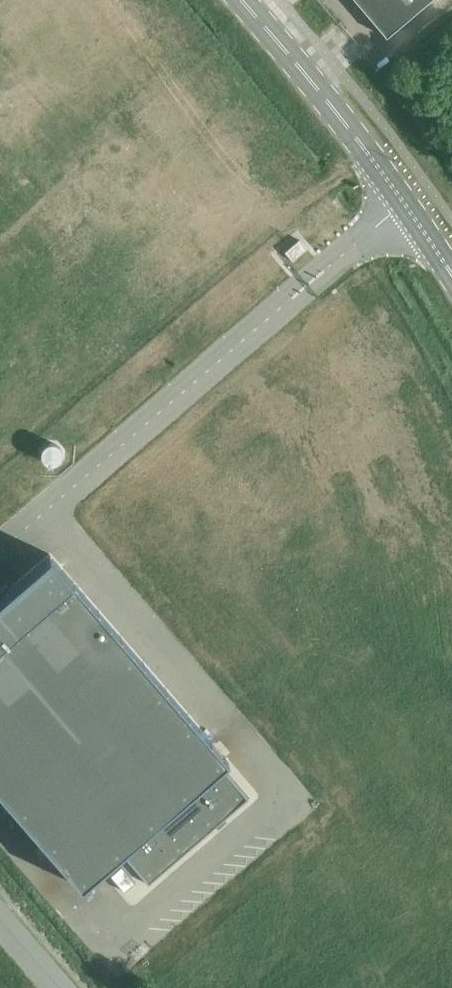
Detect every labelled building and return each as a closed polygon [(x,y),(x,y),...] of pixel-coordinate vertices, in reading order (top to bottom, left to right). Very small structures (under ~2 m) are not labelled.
[(386,36),(429,0),(355,0),(386,36)] [(299,240),(285,251),(292,260),(306,248),(299,240)] [(13,504),(0,488),(0,514),(13,504)] [(0,594),(0,791),(81,886),(121,852),(147,883),(248,797),(221,766),(228,759),(50,552),(0,594)] [(135,880),(121,864),(110,874),(124,890),(135,880)]
